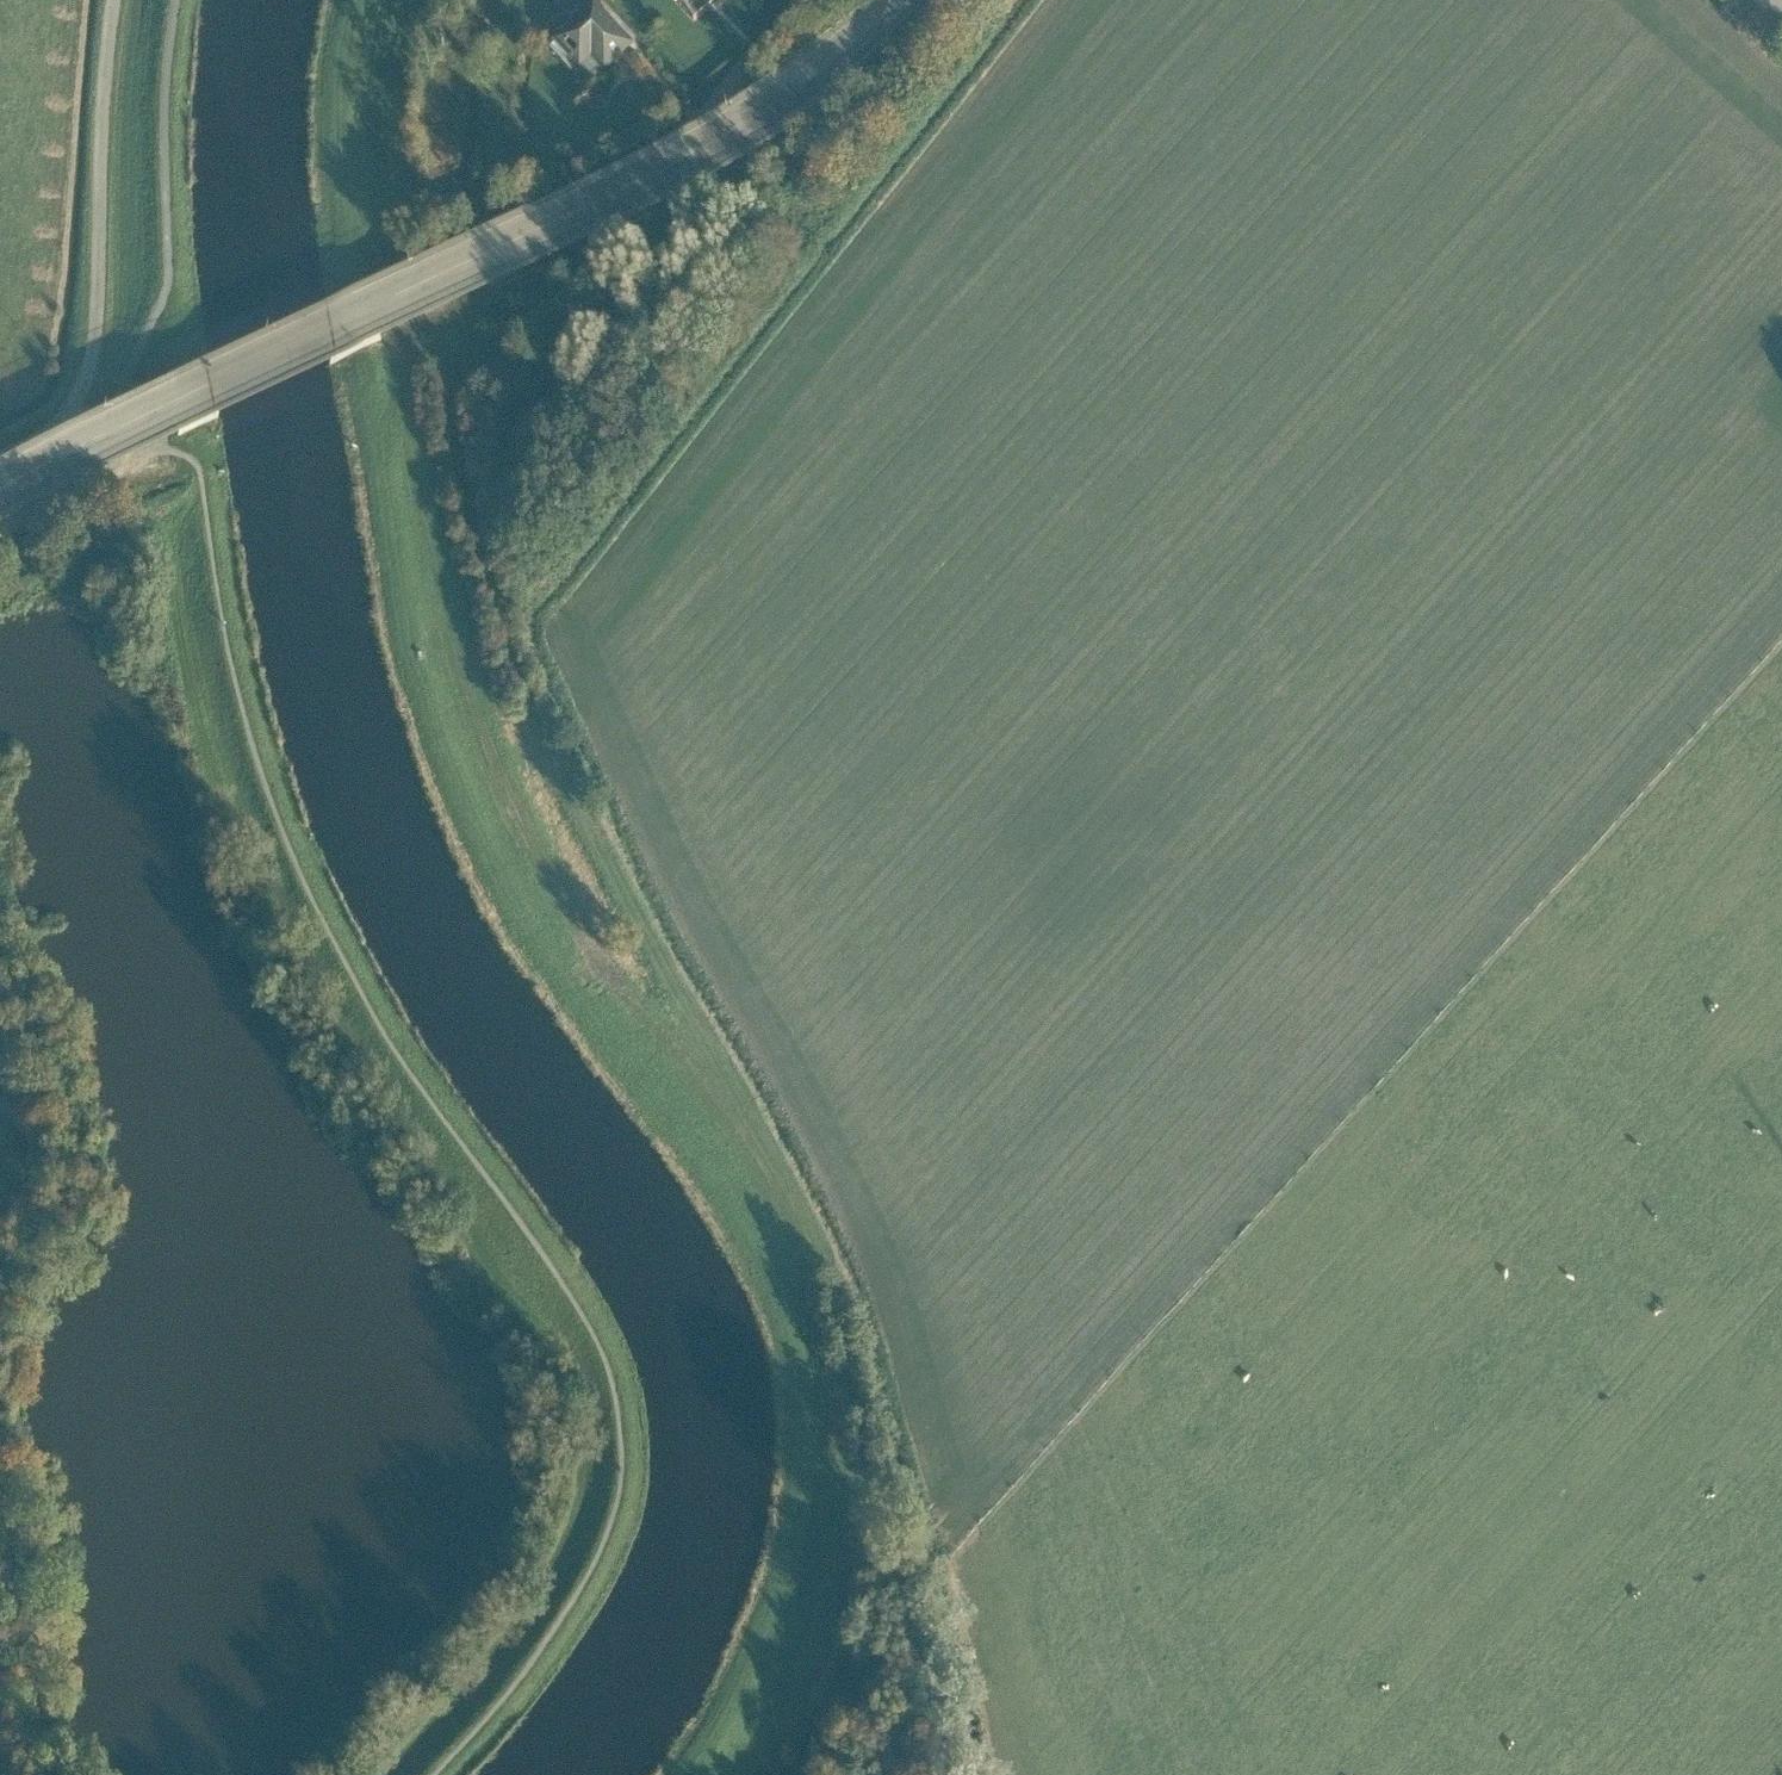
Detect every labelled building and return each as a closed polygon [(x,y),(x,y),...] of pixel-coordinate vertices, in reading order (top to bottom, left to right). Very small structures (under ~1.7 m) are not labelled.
[(557,43),(585,72),(595,63),(608,77),(640,48),(599,4),(596,7),(591,0),(559,0),(557,4),(578,25),(557,43)] [(696,17),(715,0),(680,0),(696,17)]
